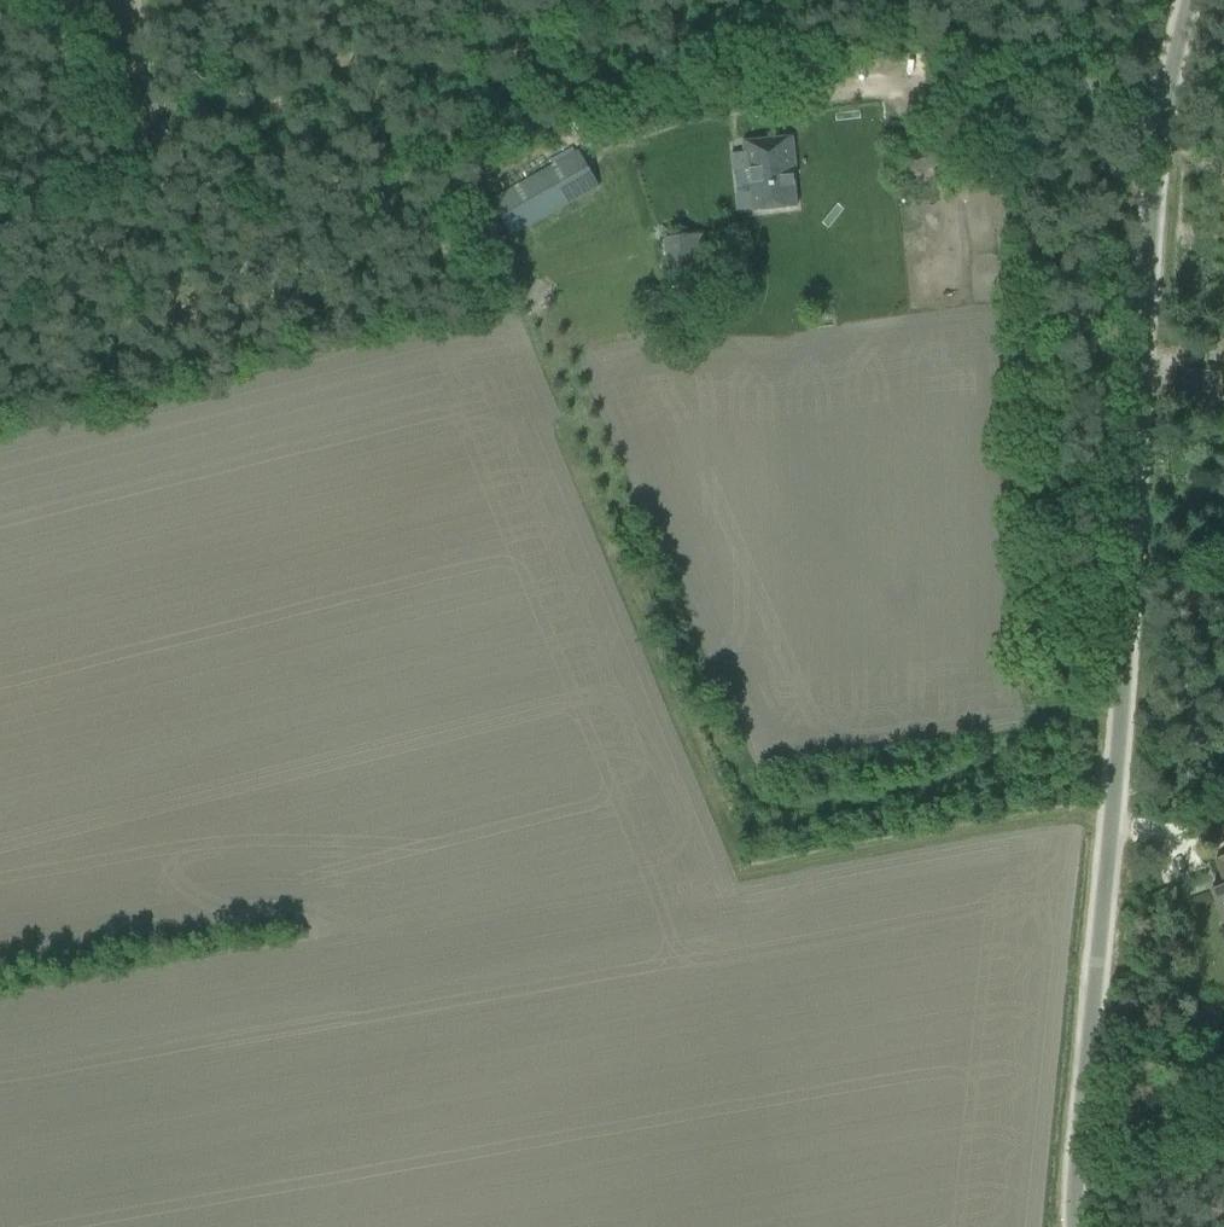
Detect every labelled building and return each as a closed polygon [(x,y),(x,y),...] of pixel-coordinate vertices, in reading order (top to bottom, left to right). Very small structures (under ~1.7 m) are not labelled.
[(792,137),(743,142),(745,167),(748,167),(754,213),(797,208),(793,168),(796,168),(794,156),(792,137)] [(491,201),(512,236),(597,187),(598,188),(598,187),(578,151),(491,201)] [(704,234),(665,238),(669,277),(670,287),(709,284),(708,273),(704,234)] [(1184,399),(1213,401),(1215,372),(1186,370),(1184,399)] [(1216,861),(1222,877),(1223,876),(1223,857),(1216,861)] [(1212,890),(1223,922),(1223,885),(1212,890)]
